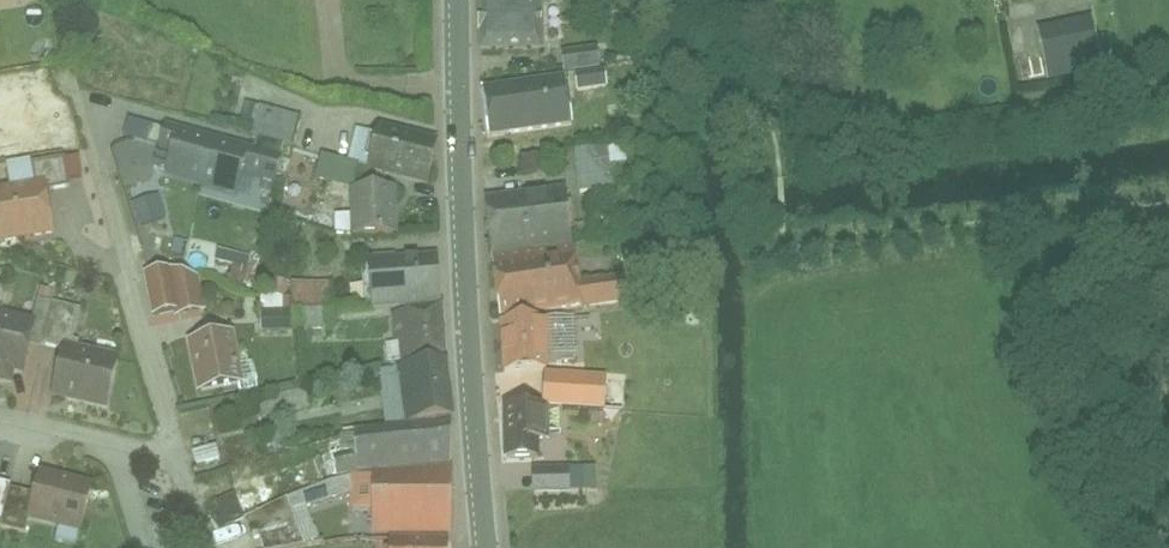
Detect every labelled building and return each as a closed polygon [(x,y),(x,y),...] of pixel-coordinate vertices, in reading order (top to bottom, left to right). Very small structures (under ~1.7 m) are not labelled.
[(479,59),(544,58),(543,0),(478,0),(479,59)] [(1032,36),(1041,87),(1095,78),(1086,26),(1032,36)] [(561,77),(486,91),(485,91),(494,143),(580,128),(574,94),(612,88),(606,55),(559,64),(561,77)] [(272,176),(292,110),(254,99),(243,138),(132,105),(125,129),(168,142),(161,167),(233,188),(240,167),(272,176)] [(334,230),(393,229),(392,173),(415,173),(424,125),(371,112),(359,149),(314,145),(315,179),(345,178),(346,207),(333,207),(334,230)] [(492,191),(494,239),(571,236),(569,190),(607,189),(605,145),(563,148),(563,140),(525,142),(527,189),(492,191)] [(47,227),(40,184),(69,180),(64,148),(26,154),(28,171),(0,175),(0,234),(47,227)] [(168,194),(142,200),(148,224),(174,218),(168,194)] [(500,251),(502,362),(548,362),(548,328),(575,327),(575,305),(626,304),(625,261),(572,262),(572,250),(500,251)] [(195,258),(146,256),(145,297),(194,298),(195,258)] [(440,305),(437,259),(395,262),(394,257),(369,259),(371,284),(365,287),(366,303),(373,304),(373,310),(440,305)] [(328,272),(256,272),(256,317),(328,317),(328,272)] [(3,375),(10,343),(23,346),(27,328),(57,335),(46,383),(96,394),(110,333),(70,324),(76,298),(26,287),(22,302),(0,297),(0,374),(3,375)] [(404,363),(444,356),(441,308),(393,315),(396,343),(401,342),(404,363)] [(225,321),(182,331),(195,386),(238,376),(225,321)] [(454,419),(446,360),(396,367),(396,369),(381,372),(382,380),(398,378),(405,426),(454,419)] [(502,397),(502,452),(542,452),(542,416),(603,416),(603,386),(545,386),(545,397),(502,397)] [(363,471),(451,466),(452,422),(358,433),(360,454),(325,461),(329,479),(363,471)] [(226,443),(201,449),(205,464),(230,457),(226,443)] [(584,489),(582,465),(544,467),(545,491),(584,489)] [(373,534),(449,534),(451,468),(373,473),(373,534)] [(28,471),(13,507),(72,530),(87,494),(28,471)] [(226,532),(254,517),(241,494),(213,509),(226,532)] [(447,539),(389,539),(389,547),(447,547),(447,539)]
